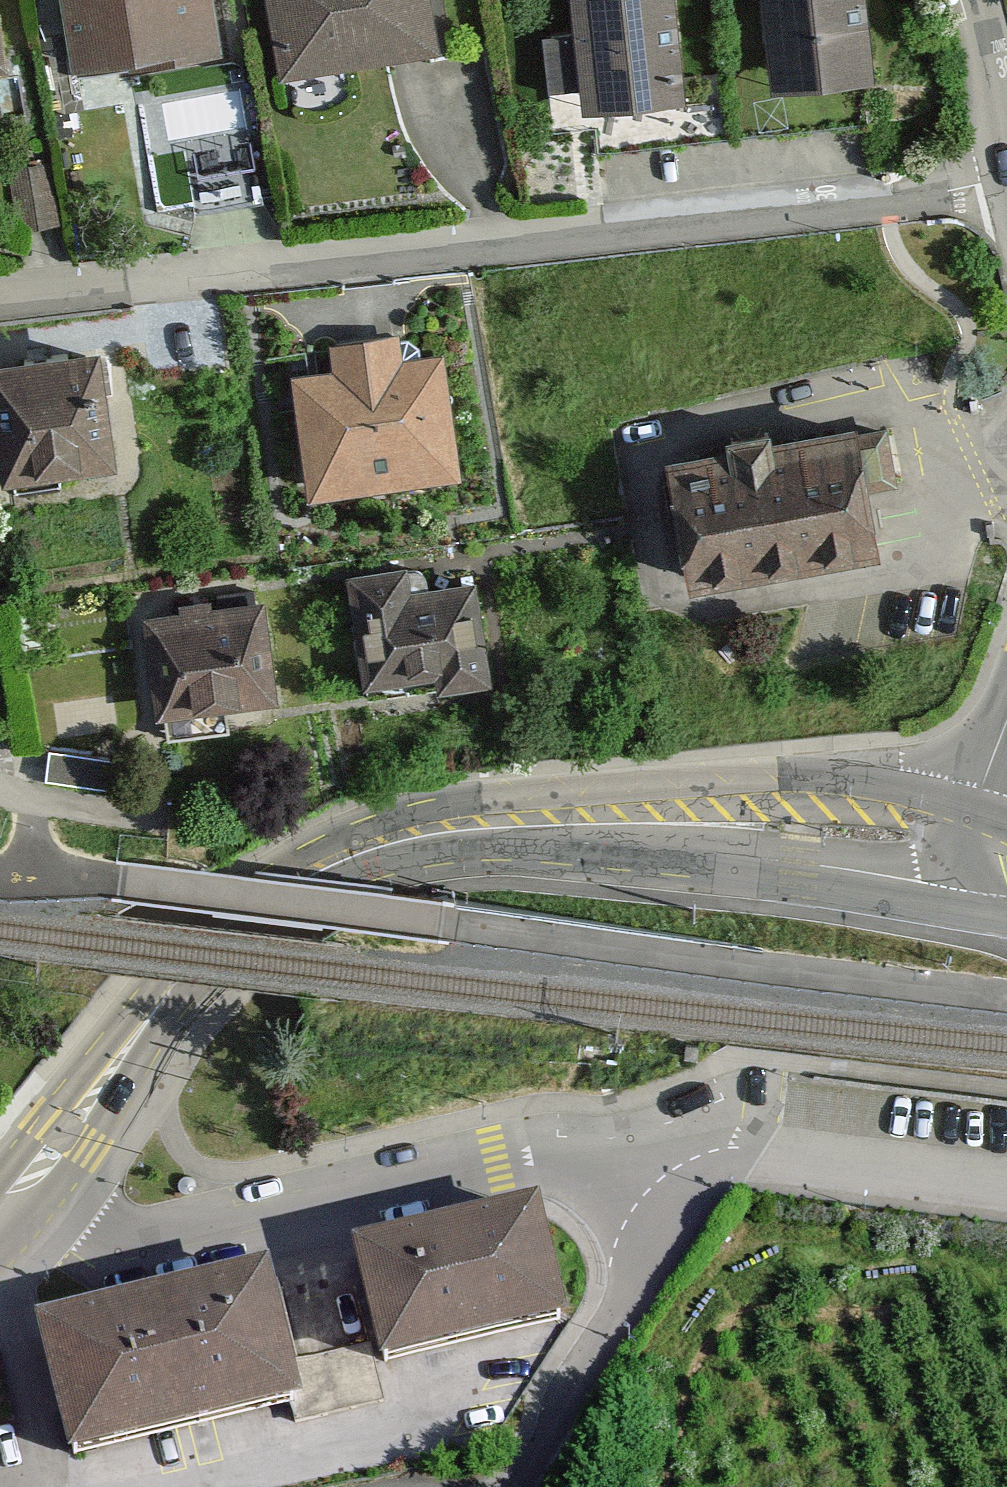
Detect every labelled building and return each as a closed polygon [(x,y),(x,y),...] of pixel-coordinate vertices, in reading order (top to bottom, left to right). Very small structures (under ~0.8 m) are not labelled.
[(227,67),(218,0),(70,0),(82,86),(227,67)] [(430,43),(423,0),(260,0),(271,68),(430,43)] [(672,95),(662,0),(562,0),(573,106),(672,95)] [(860,75),(854,0),(756,0),(762,82),(860,75)] [(8,102),(0,37),(0,104),(8,102)] [(474,332),(294,342),(301,481),(481,471),(474,332)] [(14,499),(130,487),(123,429),(117,371),(2,384),(14,499)] [(680,586),(876,556),(868,506),(912,500),(902,437),(859,444),(856,426),(660,456),(670,521),(680,586)] [(424,688),(483,681),(471,578),(419,584),(416,564),(346,572),(359,678),(422,670),(424,688)] [(149,713),(277,701),(263,593),(138,608),(149,713)] [(357,1263),(384,1372),(557,1331),(530,1221),(357,1263)] [(35,1321),(68,1465),(296,1413),(262,1268),(35,1321)]
